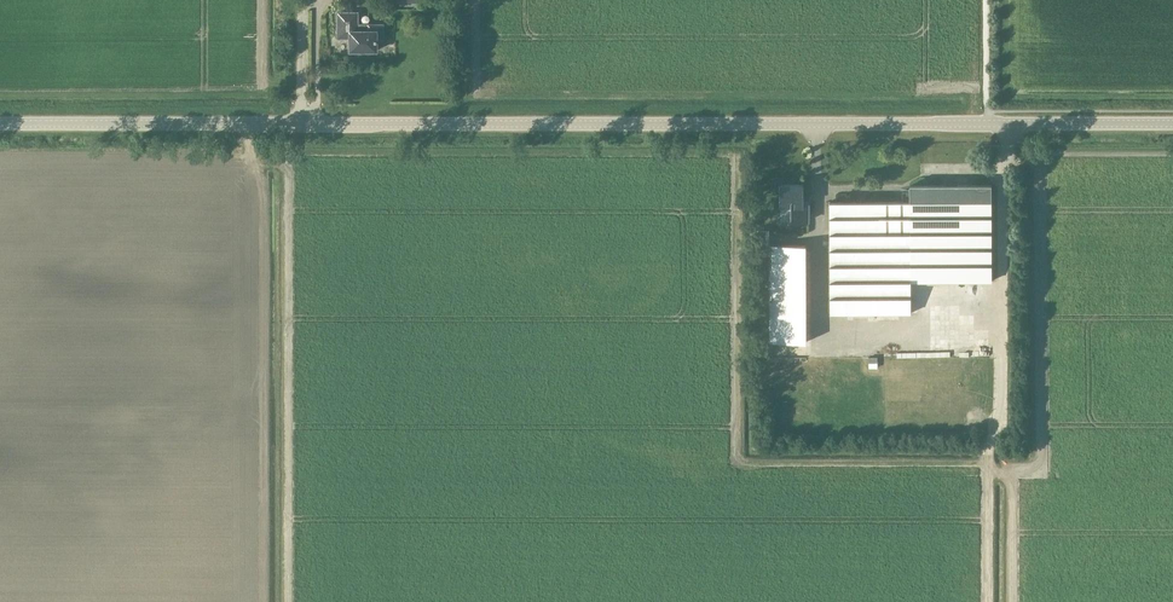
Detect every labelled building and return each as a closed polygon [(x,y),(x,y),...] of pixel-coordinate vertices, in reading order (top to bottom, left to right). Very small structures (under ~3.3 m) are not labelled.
[(338,12),(338,38),(347,38),(350,41),(350,50),(360,50),(360,51),(367,51),(367,50),(377,50),(377,39),(383,39),(383,30),(376,25),(370,25),(370,31),(358,31),(358,12),(338,12)] [(902,201),(830,201),(830,314),(911,313),(911,281),(992,281),(992,184),(910,185),(910,191),(902,191),(902,201)] [(803,202),(803,185),(781,185),(781,205),(792,205),(792,221),(808,221),(808,202),(803,202)] [(805,245),(769,245),(769,342),(806,342),(805,245)] [(783,362),(772,362),(773,380),(784,379),(783,362)]
